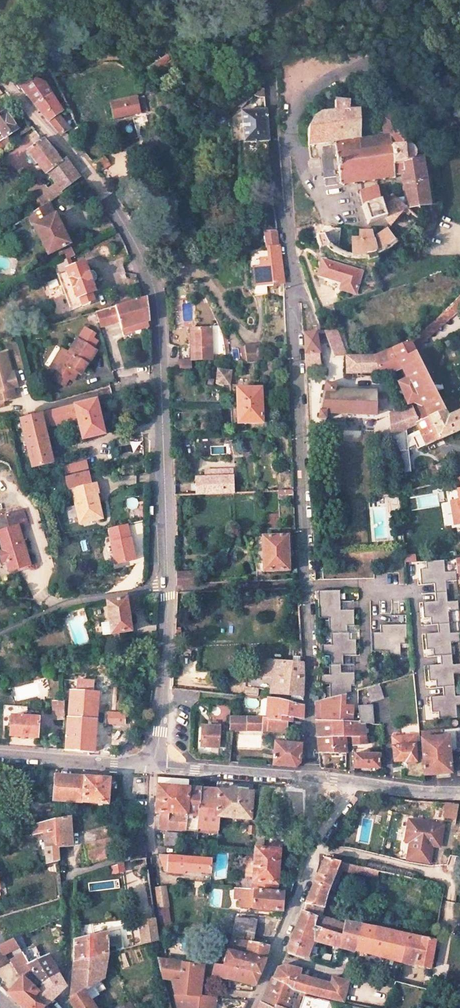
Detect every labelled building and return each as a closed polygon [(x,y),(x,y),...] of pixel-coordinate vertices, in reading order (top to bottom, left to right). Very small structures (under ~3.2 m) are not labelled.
[(142,67),(157,75),(172,58),(167,49),(142,67)] [(34,82),(21,90),(34,106),(51,94),(44,84),(35,82),(34,82)] [(265,90),(260,88),(252,97),(265,100),(265,90)] [(47,123),(48,123),(59,116),(63,113),(51,94),(34,106),(46,122),(47,123)] [(140,98),(111,104),(114,119),(131,116),(148,112),(144,97),(140,98)] [(347,102),(333,101),(333,112),(321,113),(312,118),(308,129),(308,146),(360,138),(360,111),(357,111),(356,107),(349,107),(349,102),(347,102)] [(266,111),(241,113),(243,143),(269,141),(266,111)] [(3,112),(0,114),(0,142),(17,131),(3,112)] [(48,123),(48,124),(60,137),(66,133),(70,130),(59,116),(48,123)] [(360,141),(335,144),(340,185),(355,183),(405,175),(403,161),(419,159),(402,132),(392,116),(380,117),(383,137),(360,141)] [(34,130),(27,136),(33,144),(41,139),(34,130)] [(61,162),(43,140),(27,153),(36,165),(40,163),(55,184),(44,192),(41,188),(34,193),(43,206),(49,202),(80,180),(65,160),(61,162)] [(110,166),(104,157),(93,164),(91,165),(98,173),(110,166)] [(419,159),(403,161),(405,175),(400,176),(405,199),(397,200),(407,209),(413,215),(415,207),(421,207),(429,206),(422,159),(419,159)] [(377,187),(360,192),(360,196),(363,206),(380,201),(382,207),(388,206),(390,204),(388,197),(385,187),(378,189),(377,187)] [(397,200),(396,199),(390,204),(388,206),(382,207),(386,219),(384,219),(391,227),(407,209),(397,200)] [(380,201),(363,206),(368,225),(384,219),(386,219),(382,207),(380,201)] [(55,214),(49,202),(43,206),(28,217),(32,226),(55,214)] [(70,244),(55,214),(32,226),(47,255),(70,244)] [(276,230),(262,232),(265,249),(267,248),(278,247),(276,230)] [(370,232),(358,231),(359,239),(352,240),(348,250),(339,250),(339,255),(345,258),(365,259),(366,265),(373,263),(375,263),(373,256),(387,250),(398,244),(386,230),(372,240),(370,232)] [(320,236),(315,237),(315,238),(318,249),(326,247),(332,252),(339,255),(339,250),(330,239),(333,238),(330,234),(327,235),(325,232),(320,233),(320,236)] [(284,284),(278,247),(267,248),(268,260),(260,261),(260,268),(253,268),(256,288),(272,285),(284,284)] [(361,270),(322,260),(318,275),(342,281),(341,288),(356,292),(361,270)] [(67,262),(55,267),(71,309),(92,300),(88,292),(92,290),(82,265),(69,270),(67,262)] [(414,337),(421,345),(459,309),(459,295),(439,316),(414,337)] [(124,327),(147,320),(147,317),(145,298),(118,306),(99,311),(103,326),(122,320),(124,327)] [(209,357),(206,326),(185,328),(188,359),(209,357)] [(339,330),(324,332),(334,357),(346,354),(339,330)] [(304,335),(303,335),(305,365),(321,364),(315,333),(304,335)] [(417,425),(422,435),(413,439),(418,450),(459,432),(459,412),(446,418),(413,351),(421,345),(414,337),(407,342),(375,355),(374,355),(378,373),(392,373),(395,372),(401,370),(406,380),(397,384),(406,406),(412,404),(419,408),(421,409),(424,408),(425,422),(417,425)] [(76,339),(68,353),(67,353),(64,351),(53,368),(56,370),(67,377),(70,379),(71,380),(76,371),(81,362),(86,365),(95,351),(76,339)] [(245,345),(246,362),(262,360),(260,344),(245,345)] [(64,351),(61,349),(50,366),(53,368),(64,351)] [(346,357),(345,357),(346,373),(378,373),(374,355),(346,357)] [(15,401),(12,392),(17,390),(14,381),(12,382),(11,379),(10,377),(5,357),(2,357),(0,358),(0,405),(15,401)] [(86,365),(81,362),(76,371),(81,374),(86,365)] [(67,377),(56,370),(51,377),(63,385),(67,377)] [(231,372),(218,370),(215,383),(229,386),(231,372)] [(376,409),(376,394),(333,392),(335,386),(324,384),(318,420),(326,421),(327,415),(376,416),(376,409)] [(261,389),(230,389),(231,431),(241,431),(241,425),(263,424),(261,389)] [(385,394),(376,394),(376,409),(385,409),(385,394)] [(96,401),(20,420),(33,467),(53,462),(43,425),(75,416),(82,440),(105,435),(96,401)] [(419,408),(389,417),(392,436),(417,425),(425,422),(424,408),(421,409),(419,408)] [(449,448),(459,447),(459,438),(449,438),(449,448)] [(406,452),(399,453),(401,473),(408,472),(406,452)] [(180,456),(173,456),(174,478),(182,478),(180,456)] [(233,469),(206,470),(206,478),(233,477),(233,469)] [(88,471),(67,476),(70,489),(72,488),(91,484),(88,471)] [(206,478),(199,478),(195,484),(195,494),(234,492),(233,477),(206,478)] [(91,484),(72,488),(80,519),(104,513),(97,482),(91,484)] [(21,546),(17,531),(28,527),(23,512),(23,511),(22,511),(0,518),(0,527),(2,532),(0,533),(0,543),(3,552),(0,553),(2,561),(5,560),(8,573),(16,570),(14,563),(25,560),(24,554),(21,546)] [(104,513),(80,519),(81,526),(106,520),(104,513)] [(279,514),(267,514),(268,527),(280,526),(279,514)] [(287,536),(261,537),(262,573),(289,572),(287,536)] [(416,554),(404,555),(404,563),(417,562),(416,554)] [(25,560),(14,563),(16,570),(28,567),(25,560)] [(445,560),(427,561),(427,569),(421,569),(422,585),(435,584),(436,593),(447,592),(446,582),(456,581),(456,573),(456,571),(446,572),(445,560)] [(179,575),(176,574),(176,584),(196,583),(195,572),(179,572),(179,575)] [(339,590),(318,591),(318,602),(334,602),(340,601),(339,590)] [(447,592),(436,593),(437,601),(423,603),(424,619),(431,618),(432,625),(438,624),(450,623),(449,611),(459,611),(458,601),(448,602),(447,592)] [(155,594),(145,595),(146,602),(158,600),(158,596),(155,594)] [(139,596),(125,599),(128,610),(141,608),(139,596)] [(125,599),(105,602),(111,634),(132,630),(128,610),(125,599)] [(340,601),(334,602),(334,609),(318,609),(319,619),(329,619),(329,633),(330,633),(347,633),(347,626),(354,626),(353,610),(340,610),(340,601)] [(438,624),(439,633),(426,634),(427,650),(434,650),(434,656),(441,655),(453,654),(452,643),(459,642),(459,632),(451,633),(450,623),(438,624)] [(405,626),(379,627),(379,634),(370,635),(370,652),(386,651),(387,657),(399,656),(399,644),(405,644),(405,626)] [(347,633),(330,633),(330,645),(320,645),(320,655),(330,655),(330,665),(341,664),(342,664),(342,655),(355,655),(355,639),(348,639),(348,633),(347,633)] [(441,655),(442,665),(428,666),(430,682),(437,681),(437,687),(444,687),(455,686),(454,674),(459,673),(459,664),(453,664),(453,654),(441,655)] [(301,664),(259,660),(256,676),(246,674),(244,687),(269,691),(269,694),(302,697),(302,691),(302,688),(303,676),(302,664),(301,664)] [(330,665),(330,675),(320,675),(319,685),(330,685),(331,696),(337,695),(348,692),(351,691),(352,691),(352,684),(355,684),(355,673),(342,673),(341,664),(330,665)] [(93,681),(77,679),(76,691),(70,691),(69,717),(96,718),(96,714),(97,693),(92,693),(93,685),(93,681)] [(377,684),(364,688),(368,702),(382,699),(377,684)] [(444,687),(444,696),(431,697),(432,713),(439,712),(440,719),(458,717),(457,706),(459,705),(459,695),(456,696),(455,686),(444,687)] [(348,692),(337,695),(339,722),(350,722),(351,691),(348,692)] [(331,696),(314,701),(315,715),(315,721),(339,722),(337,695),(331,696)] [(278,700),(268,699),(266,719),(285,722),(291,722),(291,721),(291,718),(302,719),(302,706),(278,700)] [(64,701),(54,701),(54,707),(54,720),(64,720),(64,701)] [(356,705),(355,706),(355,722),(363,723),(371,723),(370,704),(356,705)] [(38,718),(11,716),(9,735),(37,737),(38,718)] [(69,717),(68,716),(67,730),(95,732),(96,718),(69,717)] [(259,718),(230,717),(230,730),(285,732),(285,722),(266,719),(259,718)] [(339,722),(315,721),(317,737),(344,737),(352,737),(352,741),(352,746),(364,745),(363,723),(355,722),(350,722),(339,722)] [(227,729),(202,727),(200,747),(218,749),(219,742),(226,742),(227,729)] [(457,728),(447,729),(447,736),(449,752),(458,751),(457,736),(457,728)] [(95,732),(67,730),(65,750),(94,752),(95,732)] [(413,736),(391,737),(393,761),(404,760),(404,762),(415,761),(413,736)] [(447,736),(420,738),(424,776),(451,774),(449,752),(447,736)] [(344,737),(317,737),(318,754),(345,753),(344,737)] [(301,745),(275,743),(272,766),(292,768),(299,764),(301,745)] [(378,753),(353,753),(353,769),(378,768),(378,753)] [(109,779),(55,775),(53,800),(107,804),(109,779)] [(188,787),(156,785),(154,813),(160,813),(186,815),(188,787)] [(200,788),(188,787),(186,815),(185,831),(197,832),(197,828),(200,788)] [(252,792),(200,788),(197,828),(218,830),(219,817),(250,820),(252,792)] [(459,803),(446,803),(445,809),(445,815),(456,816),(459,803)] [(186,815),(160,813),(160,829),(185,831),(186,815)] [(69,815),(31,825),(33,835),(43,833),(44,848),(41,848),(42,856),(45,855),(47,864),(58,862),(57,848),(72,847),(69,815)] [(444,824),(409,818),(406,839),(411,840),(408,857),(430,861),(433,844),(434,838),(441,840),(444,824)] [(109,825),(80,832),(87,863),(106,858),(105,853),(114,851),(109,825)] [(179,833),(164,831),(163,845),(179,846),(179,833)] [(264,837),(254,836),(253,845),(253,847),(256,847),(257,841),(263,841),(264,837)] [(145,842),(130,841),(130,855),(144,855),(145,842)] [(265,849),(255,848),(251,889),(276,891),(279,850),(265,849)] [(167,855),(159,855),(163,871),(166,871),(166,873),(184,875),(184,871),(209,873),(210,860),(167,857),(167,855)] [(339,862),(323,859),(304,904),(306,905),(303,912),(316,917),(313,927),(339,935),(342,926),(334,924),(330,921),(320,918),(325,900),(339,862)] [(166,887),(155,888),(158,910),(170,908),(166,887)] [(251,889),(240,888),(239,907),(253,909),(282,911),(283,892),(276,891),(251,889)] [(303,912),(301,911),(288,941),(289,947),(287,954),(304,959),(310,938),(355,950),(359,924),(343,920),(342,926),(339,935),(313,927),(316,917),(303,912)] [(158,936),(155,918),(138,922),(141,944),(154,941),(158,936)] [(256,919),(235,918),(230,938),(252,942),(256,919)] [(435,940),(359,924),(355,950),(357,950),(430,969),(435,940)] [(106,931),(73,940),(72,960),(107,952),(106,931)] [(230,938),(206,933),(204,944),(221,947),(228,948),(230,938)] [(252,942),(230,938),(228,948),(227,950),(264,958),(267,945),(252,942)] [(11,939),(0,944),(0,964),(5,961),(3,953),(8,951),(16,946),(11,939)] [(19,951),(16,946),(8,951),(12,957),(19,952),(19,951)] [(58,975),(47,956),(39,959),(33,946),(19,951),(19,952),(42,988),(58,975)] [(264,958),(227,950),(223,965),(236,967),(259,974),(264,958)] [(19,952),(12,957),(13,961),(8,964),(13,974),(18,971),(21,977),(6,993),(22,1007),(44,1007),(34,995),(42,988),(19,952)] [(72,960),(69,1004),(72,1007),(93,1007),(83,992),(101,980),(107,952),(72,960)] [(161,960),(158,959),(163,980),(166,980),(170,981),(174,996),(199,998),(203,966),(166,960),(161,960)] [(223,965),(214,964),(211,976),(254,985),(259,974),(236,967),(223,965)] [(273,978),(285,985),(295,991),(303,993),(307,978),(303,976),(298,975),(299,969),(297,968),(284,965),(277,968),(273,978)] [(64,986),(58,975),(42,988),(34,995),(44,1007),(49,1002),(64,988),(64,986)] [(271,977),(262,996),(266,1001),(283,1007),(298,1007),(303,996),(303,993),(295,991),(285,985),(273,978),(271,977)] [(329,984),(307,978),(303,993),(343,1002),(348,981),(331,977),(329,984)] [(396,982),(384,979),(381,989),(394,993),(396,982)] [(174,996),(177,1007),(197,1007),(199,998),(174,996)] [(262,996),(256,1007),(283,1007),(266,1001),(262,996)] [(305,996),(300,1007),(333,1007),(335,1003),(305,996)] [(199,998),(197,1007),(214,1007),(215,999),(199,998)]
